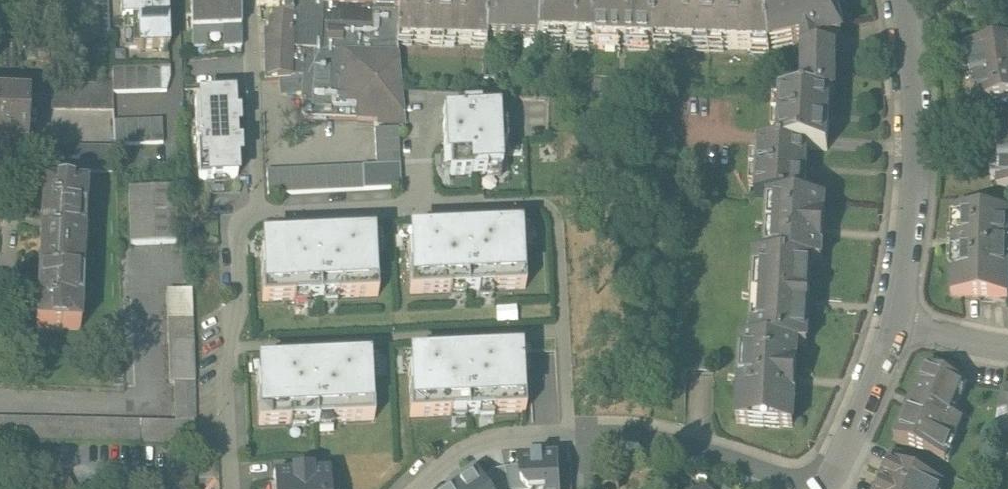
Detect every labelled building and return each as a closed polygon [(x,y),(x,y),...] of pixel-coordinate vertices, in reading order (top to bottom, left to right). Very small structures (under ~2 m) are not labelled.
[(99,32),(110,31),(109,0),(98,0),(99,32)] [(165,1),(165,0),(121,0),(121,19),(124,18),(125,47),(169,46),(167,1),(165,1)] [(193,29),(224,27),(225,47),(242,46),(240,0),(191,0),(193,29)] [(258,6),(283,7),(282,18),(293,19),(293,6),(293,0),(258,0),(258,6)] [(320,8),(293,6),(292,34),(291,78),(302,77),(302,92),(303,117),(304,119),(405,120),(402,90),(400,77),(397,43),(397,40),(399,0),(321,0),(320,8)] [(397,40),(485,43),(487,0),(399,0),(397,40)] [(485,43),(485,59),(505,59),(505,39),(536,39),(537,0),(487,0),(485,43)] [(536,39),(536,43),(655,46),(656,0),(537,0),(536,39)] [(655,46),(770,48),(770,43),(765,0),(656,0),(655,46)] [(770,43),(792,38),(793,43),(803,40),(806,52),(805,52),(805,98),(831,98),(833,98),(834,80),(829,80),(829,64),(834,65),(834,52),(818,52),(816,43),(843,37),(838,18),(832,20),(828,3),(834,1),(834,0),(765,0),(770,43)] [(293,19),(282,18),(282,34),(292,34),(293,19)] [(282,34),(264,33),(266,80),(280,79),(291,78),(292,34),(282,34)] [(966,47),(975,102),(1007,97),(1007,41),(966,47)] [(188,96),(244,93),(242,54),(186,56),(188,96)] [(112,89),(170,88),(169,64),(111,65),(112,89)] [(291,78),(280,79),(281,94),(302,92),(302,77),(291,78)] [(112,83),(52,83),(52,108),(113,108),(112,83)] [(195,99),(199,179),(237,177),(233,97),(195,99)] [(0,98),(0,145),(29,146),(30,99),(0,98)] [(805,98),(781,98),(778,146),(758,145),(755,197),(770,198),(805,200),(808,150),(828,151),(831,98),(805,98)] [(462,115),(442,116),(444,160),(449,160),(449,176),(486,174),(486,170),(501,169),(500,149),(506,149),(505,128),(499,128),(499,113),(480,114),(480,109),(462,110),(462,115)] [(114,117),(115,141),(165,139),(164,115),(114,117)] [(398,128),(374,130),(376,166),(266,171),(268,195),(401,188),(398,128)] [(999,131),(998,187),(1007,187),(1007,131),(999,131)] [(114,148),(52,148),(52,171),(115,171),(114,148)] [(85,189),(42,187),(36,325),(79,327),(85,189)] [(174,189),(128,191),(130,244),(177,242),(174,189)] [(805,200),(770,198),(766,259),(766,260),(812,262),(812,263),(822,263),(824,232),(825,201),(805,200)] [(953,209),(953,228),(957,228),(957,238),(953,238),(952,248),(957,249),(957,258),(952,258),(951,293),(1007,295),(1007,268),(1007,259),(1004,259),(1004,240),(1007,240),(1007,211),(953,209)] [(429,233),(410,234),(411,249),(408,249),(410,294),(451,292),(451,288),(465,287),(465,291),(479,290),(479,286),(493,286),(493,289),(525,288),(523,243),(519,244),(519,228),(497,229),(497,225),(479,226),(480,230),(447,232),(446,228),(428,229),(429,233)] [(285,240),(263,241),(264,257),(260,257),(263,301),(295,300),(295,296),(309,295),(309,299),(323,298),(323,295),(337,294),(337,297),(378,295),(376,251),(372,251),(371,236),(353,237),(353,233),(335,234),(335,237),(302,239),(302,235),(284,236),(285,240)] [(812,262),(766,260),(766,259),(755,258),(751,343),(797,346),(808,347),(810,303),(812,263),(812,262)] [(192,288),(166,289),(170,381),(174,381),(175,405),(196,406),(192,288)] [(797,346),(751,343),(741,342),(736,425),(793,428),(797,346)] [(429,355),(411,356),(411,371),(408,372),(410,416),(451,414),(451,411),(465,410),(465,413),(479,413),(479,409),(493,408),(493,412),(525,410),(523,366),(520,366),(519,351),(498,352),(498,348),(480,349),(480,353),(447,354),(446,351),(429,351),(429,355)] [(281,363),(260,364),(260,380),(257,380),(259,424),(291,422),(291,419),(305,418),(305,421),(319,421),(319,417),(333,417),(333,420),(374,418),(372,374),(368,374),(368,358),(350,359),(350,355),(332,356),(332,360),(299,362),(298,358),(281,359),(281,363)] [(960,379),(926,365),(896,436),(944,456),(950,440),(953,441),(962,419),(950,414),(958,395),(954,394),(960,379)] [(169,442),(193,443),(197,443),(196,406),(175,405),(175,419),(0,417),(0,439),(169,442)] [(193,443),(169,442),(169,467),(193,468),(193,443)] [(913,458),(892,449),(887,462),(889,463),(890,461),(908,468),(913,458)] [(520,458),(521,466),(521,483),(528,488),(560,488),(559,467),(558,456),(520,458)] [(890,461),(889,463),(878,488),(940,488),(942,483),(908,468),(890,461)] [(521,466),(505,467),(510,488),(528,488),(521,483),(521,466)] [(454,486),(450,488),(490,488),(482,477),(475,467),(452,483),(454,486)] [(490,488),(510,488),(505,467),(493,469),(482,477),(490,488)] [(560,488),(572,488),(571,467),(559,467),(560,488)] [(274,475),(274,488),(278,488),(330,488),(330,472),(312,473),(312,469),(293,470),(293,474),(274,475)]
